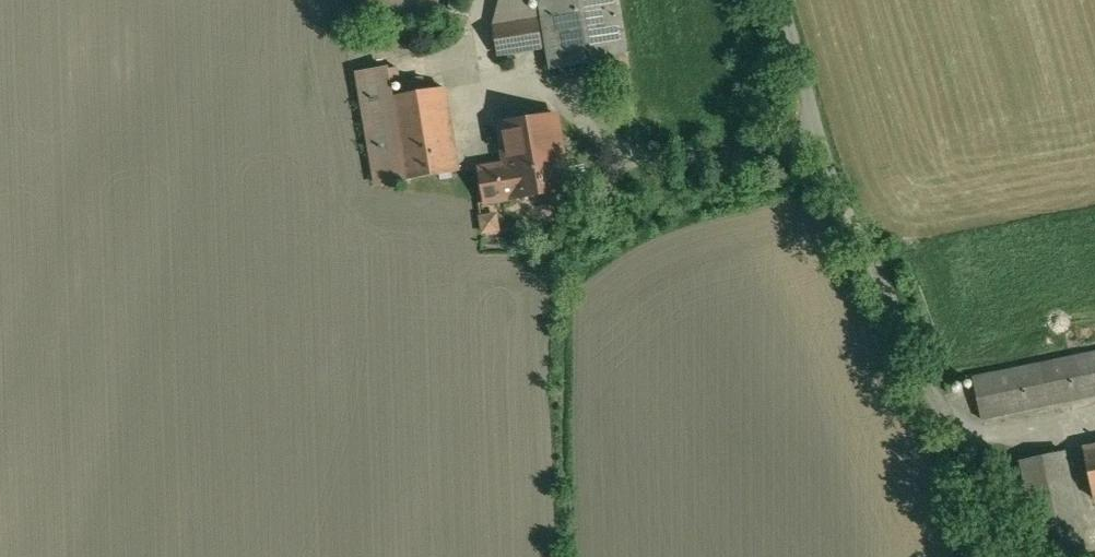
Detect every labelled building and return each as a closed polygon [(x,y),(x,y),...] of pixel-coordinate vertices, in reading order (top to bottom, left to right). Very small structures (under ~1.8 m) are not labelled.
[(551,68),(628,56),(619,0),(540,0),(551,68)] [(537,19),(494,26),(499,54),(542,47),(537,19)] [(444,87),(392,95),(401,149),(372,154),(378,184),(458,171),(444,87)] [(556,114),(500,123),(505,151),(551,144),(553,157),(563,155),(556,114)] [(551,144),(505,151),(507,163),(479,167),(485,202),(568,189),(563,155),(553,157),(551,144)] [(496,214),(481,216),(483,232),(498,229),(496,214)] [(973,377),(981,419),(1094,395),(1094,352),(973,377)] [(1083,447),(1094,498),(1094,444),(1083,447)] [(1064,451),(1021,460),(1038,542),(1049,540),(1081,533),(1064,451)] [(1049,540),(1053,556),(1086,556),(1081,533),(1049,540)]
